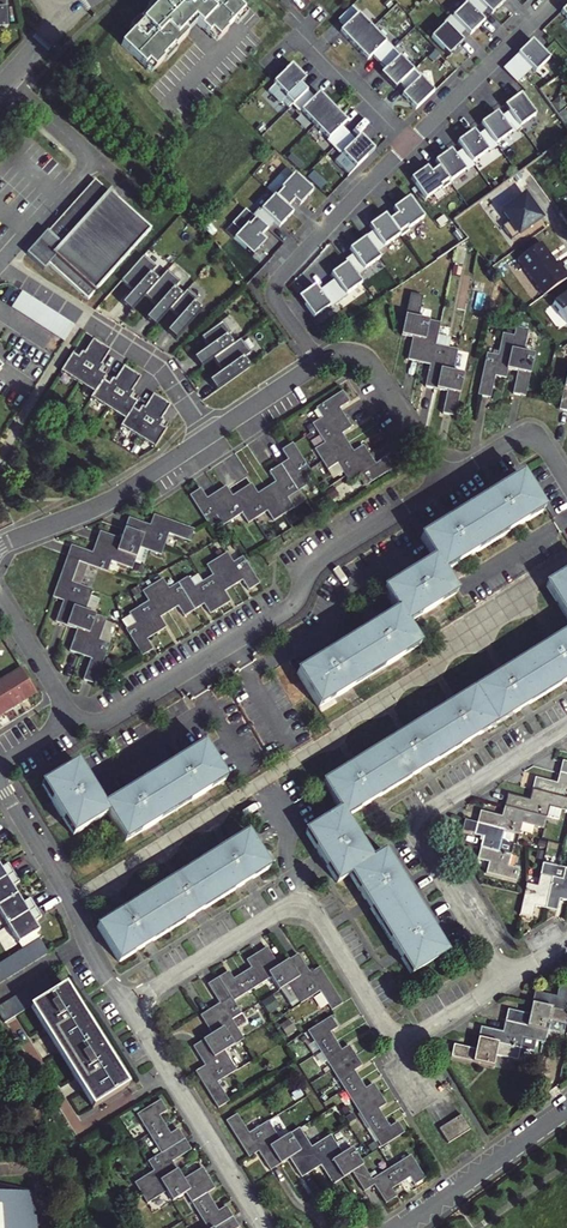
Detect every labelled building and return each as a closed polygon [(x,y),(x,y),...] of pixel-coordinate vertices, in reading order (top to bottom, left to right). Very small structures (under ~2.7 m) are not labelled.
[(8,29),(6,0),(0,0),(0,29),(8,29)] [(131,32),(133,34),(121,46),(144,69),(148,65),(154,71),(164,61),(162,60),(173,49),(174,50),(188,36),(184,32),(193,22),(208,37),(211,34),(219,41),(228,32),(227,31),(244,12),(233,2),(234,0),(161,0),(131,32)] [(453,18),(466,31),(471,36),(485,22),(480,17),(487,10),(478,0),(469,0),(466,2),(468,4),(453,18)] [(492,15),(507,1),(506,0),(478,0),(492,15)] [(346,27),(341,32),(354,46),(373,29),(359,14),(360,13),(353,6),(339,20),(346,27)] [(446,24),(432,38),(450,57),(464,43),(459,38),(466,31),(453,18),(452,16),(445,23),(446,24)] [(373,29),(354,46),(368,61),(373,56),(380,63),(395,49),(388,42),(387,43),(373,29)] [(551,59),(533,41),(512,62),(526,76),(533,69),(537,73),(551,59)] [(395,49),(380,63),(387,70),(382,75),(396,89),(401,84),(414,71),(400,57),(401,56),(395,49)] [(512,62),(505,69),(518,83),(526,76),(512,62)] [(306,79),(292,65),(274,83),(276,85),(269,91),(281,103),(283,101),(289,108),(293,105),(308,92),(301,84),(306,79)] [(414,71),(401,84),(408,91),(403,96),(416,110),(435,93),(421,78),(422,77),(415,70),(414,71)] [(315,99),(308,92),(293,105),(300,113),(302,111),(315,126),(334,108),(320,94),(315,99)] [(520,128),(536,116),(522,95),(505,107),(509,113),(520,128)] [(334,108),(315,126),(329,140),(328,141),(335,148),(349,134),(342,127),(347,122),(334,108)] [(497,113),(481,124),(496,145),(512,133),(513,135),(521,129),(520,128),(509,113),(502,119),(497,113)] [(474,131),(458,142),(463,150),(472,163),(489,151),(490,154),(498,147),(496,145),(486,131),(478,137),(474,131)] [(349,134),(335,148),(341,155),(335,162),(349,176),(375,150),(361,136),(356,141),(349,134)] [(548,153),(553,159),(566,150),(561,144),(548,153)] [(455,156),(451,150),(435,161),(439,167),(450,182),(466,170),(467,172),(475,166),(472,163),(463,150),(455,156)] [(427,167),(411,179),(426,199),(441,188),(442,190),(451,183),(450,182),(439,167),(431,173),(427,167)] [(312,191),(294,173),(281,187),(280,186),(272,194),(274,195),(287,208),(294,200),(299,205),(312,191)] [(28,253),(27,254),(44,269),(49,264),(88,300),(151,230),(95,180),(39,243),(41,244),(30,255),(29,254),(28,253)] [(502,227),(511,240),(541,219),(524,194),(514,201),(515,202),(502,211),(509,222),(502,227)] [(279,227),(292,212),(287,208),(274,195),(260,210),(258,208),(252,215),(253,216),(266,229),(273,222),(279,227)] [(397,214),(389,220),(399,234),(400,236),(409,230),(408,228),(423,217),(409,196),(392,208),(397,214)] [(384,214),(368,225),(372,231),(364,237),(376,253),(384,248),(383,246),(399,234),(389,220),(384,214)] [(246,224),(233,238),(251,255),(265,241),(259,236),(266,229),(253,216),(252,215),(244,223),(246,224)] [(379,257),(364,237),(348,248),(353,255),(345,260),(346,262),(356,276),(364,270),(363,269),(379,257)] [(516,260),(541,295),(566,276),(566,275),(558,262),(555,264),(540,243),(516,260)] [(156,269),(143,257),(121,282),(133,293),(122,305),(131,313),(145,297),(158,282),(150,275),(156,269)] [(361,283),(346,262),(330,274),(334,280),(326,286),(338,302),(346,296),(345,295),(361,283)] [(158,282),(145,297),(157,307),(146,320),(155,328),(169,311),(182,297),(182,296),(174,289),(179,283),(166,272),(158,282)] [(314,285),(298,297),(313,318),(329,306),(330,308),(338,302),(326,286),(319,291),(314,285)] [(179,319),(167,333),(176,341),(202,311),(194,303),(197,300),(186,291),(182,296),(182,297),(169,311),(179,319)] [(22,293),(12,308),(64,341),(74,326),(22,293)] [(566,322),(566,293),(553,304),(566,322)] [(420,297),(408,294),(399,336),(410,338),(405,361),(428,366),(423,388),(444,392),(440,412),(453,415),(462,372),(451,370),(455,351),(434,346),(439,324),(416,319),(420,297)] [(193,360),(200,369),(212,360),(233,345),(226,337),(229,334),(221,323),(200,338),(208,349),(193,360)] [(518,371),(515,383),(532,371),(535,355),(523,352),(528,329),(516,326),(514,336),(501,333),(496,354),(484,352),(475,394),(488,396),(493,374),(505,377),(507,369),(518,371)] [(222,372),(209,382),(216,392),(250,368),(243,359),(250,354),(240,340),(233,345),(212,360),(222,372)] [(61,372),(78,383),(101,346),(93,341),(84,354),(82,352),(78,358),(72,355),(61,372)] [(101,365),(110,351),(101,346),(78,383),(94,393),(103,381),(106,376),(100,372),(103,366),(101,365)] [(9,381),(7,379),(15,372),(0,356),(0,390),(9,381)] [(94,393),(91,398),(108,409),(112,405),(132,373),(124,367),(115,381),(112,379),(109,385),(103,381),(94,393)] [(526,396),(532,371),(515,383),(512,393),(526,396)] [(132,392),(140,378),(132,373),(112,405),(108,409),(125,420),(133,410),(137,403),(130,399),(134,393),(132,392)] [(560,405),(559,410),(566,412),(566,377),(560,405)] [(347,402),(340,392),(315,408),(321,417),(311,423),(323,443),(313,449),(326,470),(336,463),(349,483),(359,476),(365,485),(391,469),(383,458),(373,464),(361,445),(351,452),(339,434),(349,427),(337,408),(347,402)] [(121,427),(138,438),(162,401),(153,396),(145,409),(142,407),(138,413),(133,410),(125,420),(121,427)] [(162,401),(138,438),(155,449),(166,431),(160,427),(164,421),(161,420),(170,406),(162,401)] [(188,496),(205,523),(215,517),(220,526),(241,513),(247,523),(266,511),(273,521),(293,508),(287,497),(306,485),(300,476),(309,470),(292,443),(281,450),(288,460),(269,473),(275,482),(257,494),(250,484),(231,496),(225,486),(206,498),(200,489),(188,496)] [(395,610),(296,671),(317,707),(417,645),(405,626),(456,594),(443,574),(543,512),(521,476),(421,538),(433,559),(383,590),(395,610)] [(91,659),(83,679),(95,684),(110,644),(99,640),(107,619),(85,611),(93,591),(72,583),(79,562),(108,573),(112,562),(132,570),(140,549),(160,557),(169,535),(189,543),(193,532),(153,516),(149,527),(129,519),(121,540),(100,532),(92,554),(72,546),(53,597),(63,601),(55,622),(77,630),(69,651),(91,659)] [(126,629),(142,656),(153,649),(147,639),(165,627),(160,618),(178,606),(184,617),(203,605),(209,614),(229,602),(223,592),(240,581),(247,591),(258,585),(241,559),(233,564),(226,553),(205,566),(212,576),(194,587),(188,576),(169,589),(162,579),(142,591),(148,601),(128,613),(135,624),(126,629)] [(547,584),(566,619),(566,572),(547,584)] [(405,889),(400,881),(384,854),(372,862),(357,838),(345,819),(369,804),(379,798),(420,773),(428,767),(471,741),(480,736),(520,711),(528,706),(566,682),(566,631),(323,782),(340,810),(305,832),(337,884),(350,876),(365,900),(370,909),(396,952),(401,960),(411,976),(445,954),(440,946),(434,937),(405,889)] [(5,679),(19,703),(35,693),(20,669),(5,679)] [(5,679),(0,682),(0,705),(4,712),(19,703),(5,679)] [(77,763),(40,785),(72,836),(107,814),(125,843),(225,781),(203,745),(103,806),(77,763)] [(562,762),(559,774),(566,776),(566,764),(562,762)] [(559,774),(556,786),(534,780),(531,792),(566,801),(566,776),(559,774)] [(531,792),(528,802),(506,796),(503,808),(546,819),(548,810),(566,815),(566,801),(531,792)] [(546,819),(503,808),(500,819),(479,814),(476,825),(503,832),(519,836),(521,826),(542,832),(546,819)] [(498,853),(503,832),(476,825),(473,837),(481,839),(479,849),(498,853)] [(247,834),(97,927),(119,963),(269,869),(247,834)] [(507,866),(510,856),(498,853),(479,849),(476,861),(487,864),(484,874),(486,874),(516,882),(519,869),(507,866)] [(6,876),(14,871),(9,863),(1,868),(0,867),(0,880),(6,876)] [(552,879),(545,910),(556,913),(559,900),(566,902),(566,870),(565,870),(562,882),(552,879)] [(0,880),(0,904),(17,893),(13,887),(20,882),(14,871),(6,876),(0,880)] [(545,910),(552,879),(540,876),(537,887),(526,885),(524,897),(519,915),(532,918),(534,907),(545,910)] [(0,904),(0,912),(8,924),(28,911),(36,907),(31,899),(23,904),(21,901),(17,893),(0,904)] [(28,911),(8,924),(20,944),(40,931),(35,922),(43,917),(36,907),(28,911)] [(195,1073),(217,1109),(228,1103),(216,1083),(236,1071),(224,1051),(243,1040),(232,1020),(240,1015),(233,1002),(271,979),(279,991),(288,985),(300,1004),(319,993),(331,1012),(342,1006),(319,969),(310,975),(298,956),(278,967),(266,949),(246,962),(251,970),(233,981),(228,973),(208,985),(219,1005),(201,1016),(212,1035),(193,1047),(205,1067),(195,1073)] [(129,1086),(66,986),(29,1007),(92,1109),(129,1086)] [(559,989),(557,998),(535,993),(532,1006),(566,1014),(566,990),(559,989)] [(270,1012),(280,1007),(274,995),(264,1000),(270,1012)] [(532,1006),(530,1016),(509,1011),(506,1023),(548,1032),(549,1023),(566,1026),(566,1014),(532,1006)] [(380,1150),(404,1136),(397,1125),(390,1130),(379,1111),(386,1107),(372,1086),(366,1090),(355,1072),(361,1068),(348,1047),(342,1051),(330,1033),(337,1029),(330,1018),(307,1032),(380,1150)] [(482,1029),(480,1040),(521,1050),(534,1053),(536,1043),(545,1045),(548,1032),(506,1023),(504,1033),(482,1029)] [(521,1050),(480,1040),(478,1050),(456,1045),(453,1058),(494,1066),(496,1057),(518,1062),(521,1050)] [(236,1227),(223,1207),(215,1212),(204,1194),(212,1189),(199,1169),(181,1180),(169,1161),(188,1149),(175,1129),(168,1133),(157,1116),(165,1111),(159,1102),(136,1116),(158,1153),(145,1161),(150,1170),(131,1182),(145,1204),(164,1192),(169,1201),(182,1193),(204,1227),(236,1227)] [(463,1114),(455,1119),(465,1134),(472,1129),(463,1114)] [(351,1174),(362,1168),(351,1150),(342,1155),(331,1137),(310,1149),(298,1129),(279,1140),(268,1122),(248,1134),(236,1115),(225,1122),(248,1158),(257,1152),(269,1170),(288,1159),(301,1178),(319,1167),(331,1187),(351,1174)] [(465,1134),(455,1119),(448,1124),(457,1138),(465,1134)] [(457,1138),(448,1124),(440,1129),(449,1144),(457,1138)] [(414,1189),(425,1182),(410,1159),(371,1182),(362,1168),(351,1174),(363,1193),(374,1187),(385,1206),(396,1200),(391,1192),(409,1181),(414,1189)] [(35,1219),(29,1219),(27,1194),(0,1189),(0,1227),(36,1227),(35,1219)]
